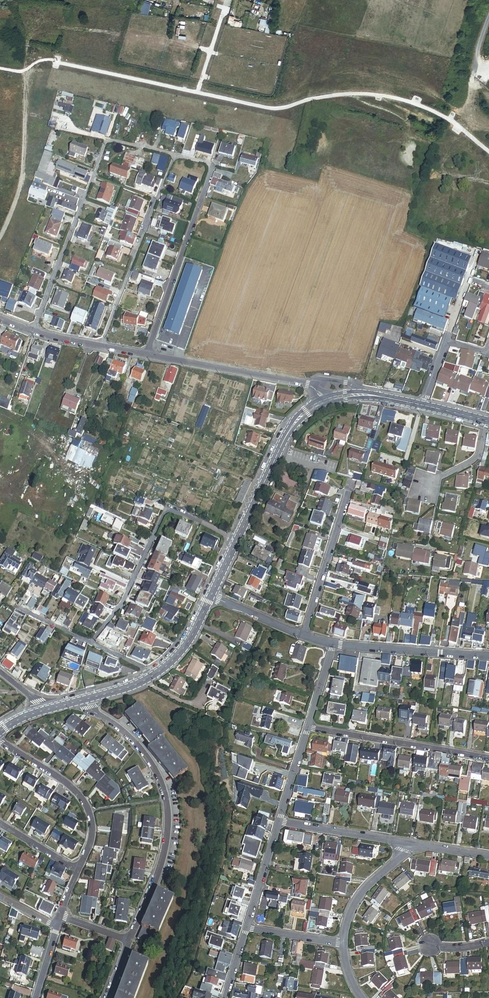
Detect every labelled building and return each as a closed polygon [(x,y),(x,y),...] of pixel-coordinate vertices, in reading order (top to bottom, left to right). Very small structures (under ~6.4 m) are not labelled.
[(269,22),(260,20),(259,23),(263,24),(262,26),(266,27),(265,33),(268,33),(269,29),(270,25),(268,24),(269,22)] [(115,114),(119,115),(121,108),(115,107),(113,106),(112,110),(114,111),(113,113),(115,114)] [(98,116),(93,132),(106,136),(112,121),(98,116)] [(167,120),(162,119),(158,133),(163,134),(164,132),(168,133),(167,137),(175,139),(176,136),(177,136),(179,130),(180,130),(181,126),(166,122),(167,120)] [(131,120),(129,126),(135,129),(137,122),(131,120)] [(189,129),(183,127),(179,140),(185,142),(189,129)] [(47,145),(51,135),(47,134),(47,136),(44,136),(42,144),(46,144),(47,145)] [(89,148),(88,148),(74,143),(71,152),(77,154),(86,157),(89,148)] [(211,147),(211,146),(203,144),(203,147),(198,146),(196,153),(211,157),(214,147),(211,147)] [(220,154),(230,157),(234,158),(236,148),(223,145),(220,154)] [(50,165),(54,155),(51,154),(45,152),(38,172),(53,178),(55,173),(53,172),(55,167),(50,165)] [(258,159),(261,159),(262,155),(257,154),(256,158),(249,156),(243,155),(241,163),(256,167),(258,159)] [(127,156),(124,164),(132,168),(135,159),(127,156)] [(154,157),(153,163),(160,164),(157,173),(164,175),(169,161),(161,159),(154,157)] [(144,163),(135,159),(132,168),(141,171),(144,163)] [(58,166),(56,170),(86,181),(89,173),(78,169),(78,168),(60,161),(59,163),(58,163),(57,166),(58,166)] [(122,168),(114,165),(111,173),(127,180),(131,171),(122,168)] [(142,186),(143,182),(145,176),(146,174),(140,172),(136,184),(142,186)] [(44,183),(58,188),(60,181),(38,173),(36,178),(45,181),(44,183)] [(170,175),(167,182),(174,185),(177,177),(170,175)] [(154,180),(145,176),(143,182),(142,184),(154,189),(156,184),(153,183),(154,180)] [(213,178),(210,186),(216,188),(223,190),(233,194),(233,192),(235,187),(232,186),(232,185),(228,183),(228,184),(224,182),(213,178)] [(184,192),(183,195),(185,196),(187,193),(193,195),(197,184),(184,179),(180,191),(184,192)] [(102,192),(99,200),(110,204),(115,191),(113,191),(115,187),(102,183),(101,186),(102,187),(100,192),(102,192)] [(48,192),(33,187),(32,190),(47,196),(48,192)] [(47,196),(32,190),(30,195),(34,196),(33,198),(38,199),(38,197),(45,200),(47,196)] [(80,199),(65,194),(64,197),(79,203),(80,199)] [(79,208),(53,198),(49,208),(54,210),(57,203),(59,204),(59,206),(77,213),(79,208)] [(132,236),(145,202),(133,198),(132,202),(128,201),(126,208),(129,209),(121,232),(132,236)] [(180,213),(183,205),(184,202),(174,198),(172,202),(169,209),(180,213)] [(109,227),(112,228),(114,221),(113,221),(119,204),(118,204),(116,209),(115,211),(110,226),(109,227)] [(216,218),(215,220),(223,223),(228,211),(212,206),(208,215),(216,218)] [(48,207),(46,207),(44,213),(48,215),(54,217),(48,234),(58,238),(67,215),(54,210),(49,208),(48,207)] [(105,213),(101,211),(97,221),(110,226),(115,211),(110,209),(109,209),(108,212),(105,211),(105,213)] [(159,218),(158,222),(156,221),(154,228),(156,228),(155,230),(159,231),(162,232),(168,234),(173,235),(176,226),(171,224),(172,221),(163,218),(159,216),(159,218)] [(84,224),(80,234),(88,237),(92,227),(84,224)] [(133,246),(136,238),(132,236),(121,232),(119,236),(121,237),(120,241),(121,242),(133,246)] [(56,248),(40,242),(38,248),(40,248),(38,253),(50,257),(52,258),(56,248)] [(119,246),(110,243),(109,247),(111,249),(108,257),(109,258),(116,261),(118,261),(123,248),(119,246)] [(154,243),(149,256),(162,260),(167,248),(154,243)] [(423,281),(409,318),(414,320),(444,331),(447,322),(446,321),(448,316),(446,314),(451,299),(454,300),(456,301),(471,259),(435,246),(423,281)] [(40,248),(38,248),(36,252),(35,254),(50,260),(50,257),(38,253),(40,248)] [(482,254),(478,265),(484,267),(484,269),(488,271),(488,272),(488,273),(488,256),(482,254)] [(162,260),(149,256),(145,269),(157,273),(162,260)] [(73,261),(69,270),(78,273),(80,268),(85,270),(88,263),(73,257),(72,260),(73,261)] [(199,269),(184,264),(161,329),(176,335),(199,269)] [(25,271),(28,272),(29,271),(33,272),(32,275),(34,276),(29,289),(31,289),(29,295),(34,297),(35,297),(38,292),(39,292),(46,275),(27,267),(25,271)] [(87,281),(88,277),(87,277),(78,273),(69,270),(67,269),(62,280),(66,282),(65,284),(67,284),(68,282),(71,284),(75,275),(78,276),(78,277),(87,281)] [(101,269),(99,274),(114,280),(116,275),(101,269)] [(114,280),(99,274),(98,275),(96,273),(94,277),(106,281),(105,284),(111,286),(114,280)] [(140,275),(134,273),(131,280),(137,283),(140,275)] [(147,282),(142,280),(138,293),(140,294),(139,297),(145,299),(146,296),(151,298),(154,289),(145,286),(147,282)] [(1,285),(0,288),(0,297),(3,298),(8,300),(13,289),(1,285)] [(112,298),(114,294),(106,291),(106,292),(103,291),(102,293),(98,291),(95,299),(100,301),(101,299),(104,300),(108,301),(110,297),(112,298)] [(58,294),(53,307),(64,311),(70,297),(59,292),(58,294)] [(34,297),(29,295),(25,293),(24,295),(20,305),(32,309),(34,304),(32,303),(34,297)] [(479,310),(485,295),(479,293),(477,298),(467,295),(464,302),(469,304),(471,304),(469,310),(467,309),(464,318),(472,321),(473,321),(477,310),(479,310)] [(485,295),(479,310),(483,312),(478,323),(484,326),(488,313),(488,296),(485,295)] [(446,314),(448,316),(454,300),(451,299),(446,314)] [(16,303),(10,301),(7,307),(12,309),(14,310),(16,303)] [(99,332),(108,308),(98,304),(89,328),(99,332)] [(89,316),(77,311),(72,323),(77,325),(78,323),(85,326),(89,316)] [(126,312),(125,315),(147,320),(147,319),(131,315),(131,313),(126,312)] [(146,326),(147,320),(125,315),(125,317),(122,316),(121,321),(124,322),(123,326),(136,329),(137,324),(146,326)] [(62,332),(65,323),(56,319),(54,322),(52,327),(59,329),(58,331),(62,332)] [(444,331),(414,320),(413,321),(443,332),(444,331)] [(5,337),(2,346),(10,348),(7,356),(10,357),(12,349),(18,351),(18,352),(20,353),(20,352),(24,342),(24,341),(21,340),(22,339),(14,337),(6,334),(5,337)] [(412,336),(410,342),(435,351),(437,346),(437,345),(412,336)] [(387,342),(383,341),(379,352),(383,354),(382,357),(388,359),(388,358),(402,362),(402,363),(406,365),(407,362),(412,364),(417,365),(415,368),(420,370),(421,368),(428,371),(431,361),(426,359),(426,356),(423,355),(422,357),(419,357),(420,354),(411,351),(410,354),(407,352),(408,351),(404,349),(403,351),(392,347),(389,347),(386,346),(387,342)] [(42,356),(45,348),(39,346),(36,345),(35,345),(32,352),(41,355),(42,356)] [(61,349),(52,347),(49,358),(57,361),(61,349)] [(474,359),(475,354),(462,350),(460,354),(462,355),(460,360),(460,361),(461,361),(460,367),(471,371),(475,359),(474,359)] [(32,352),(31,352),(29,357),(39,361),(41,355),(32,352)] [(99,358),(97,364),(103,367),(105,360),(99,358)] [(110,369),(105,380),(110,382),(115,371),(124,374),(127,364),(126,364),(126,362),(123,361),(122,363),(114,361),(111,370),(110,369)] [(415,368),(417,365),(412,364),(410,370),(419,373),(420,370),(415,368)] [(134,402),(147,372),(144,370),(144,368),(141,366),(140,369),(137,367),(136,367),(133,375),(132,374),(130,378),(132,379),(132,378),(138,380),(135,388),(134,388),(129,400),(134,402)] [(169,369),(164,382),(173,385),(178,369),(172,367),(171,370),(169,369)] [(448,389),(452,390),(457,377),(453,375),(453,374),(441,370),(437,382),(443,384),(442,385),(448,388),(448,389)] [(457,377),(452,390),(456,392),(457,390),(462,392),(463,391),(469,393),(470,390),(473,382),(461,377),(461,379),(457,377)] [(488,387),(488,385),(485,384),(486,382),(474,378),(473,382),(470,390),(475,392),(475,393),(481,396),(480,397),(485,399),(488,387)] [(30,396),(33,387),(34,384),(25,381),(20,396),(27,398),(28,395),(30,396)] [(271,392),(258,388),(254,399),(260,401),(268,403),(268,402),(273,404),(275,395),(271,393),(271,392)] [(295,395),(281,393),(278,404),(285,405),(286,403),(293,405),(295,395)] [(0,395),(0,406),(9,410),(12,401),(0,395)] [(81,401),(67,396),(62,409),(76,415),(81,401)] [(396,414),(384,410),(382,416),(383,416),(393,419),(394,420),(396,414)] [(270,417),(258,414),(257,419),(259,419),(257,426),(267,428),(270,417)] [(393,419),(383,416),(381,423),(385,424),(386,422),(386,421),(393,423),(393,419)] [(377,432),(380,423),(375,421),(361,417),(358,427),(366,429),(366,428),(373,430),(373,431),(377,432)] [(70,431),(69,435),(75,438),(77,434),(82,436),(87,425),(85,424),(87,420),(83,419),(78,431),(77,430),(76,432),(75,432),(75,433),(70,431)] [(410,431),(391,425),(388,438),(389,438),(401,441),(400,446),(406,448),(410,431)] [(432,438),(439,440),(441,429),(423,427),(421,439),(432,440),(432,438)] [(346,445),(349,435),(337,431),(334,440),(346,445)] [(377,432),(373,431),(367,451),(369,451),(371,452),(371,451),(373,445),(377,432)] [(450,444),(457,445),(459,434),(447,432),(445,445),(450,446),(450,444)] [(262,437),(250,434),(247,445),(257,448),(258,444),(259,441),(261,441),(262,437)] [(81,440),(90,444),(92,438),(83,435),(81,440)] [(475,449),(477,439),(464,436),(462,449),(467,449),(468,447),(468,448),(475,449)] [(327,442),(312,437),(309,448),(324,452),(327,442)] [(80,440),(75,438),(72,445),(76,447),(72,455),(86,462),(90,454),(97,458),(102,449),(95,446),(90,444),(81,440),(80,440)] [(488,445),(485,444),(480,463),(479,468),(479,469),(480,469),(483,470),(484,469),(487,455),(486,455),(488,445)] [(366,454),(354,451),(351,460),(364,464),(366,454)] [(427,473),(434,475),(435,472),(439,457),(430,454),(427,461),(426,460),(424,465),(428,467),(427,473)] [(387,468),(375,464),(372,474),(384,477),(387,468)] [(415,468),(407,466),(406,469),(399,493),(398,498),(404,499),(406,500),(415,468)] [(399,472),(387,468),(384,477),(396,481),(399,472)] [(477,480),(484,482),(486,471),(483,470),(480,469),(477,480)] [(320,483),(323,473),(317,472),(314,481),(319,483),(315,493),(325,496),(327,492),(329,486),(326,485),(320,483)] [(329,475),(323,473),(320,483),(326,485),(329,475)] [(353,474),(352,481),(354,481),(357,482),(361,483),(363,476),(353,474)] [(458,483),(456,490),(467,491),(468,484),(471,484),(471,481),(468,481),(469,478),(457,476),(456,482),(458,483)] [(97,484),(88,479),(85,484),(94,489),(97,484)] [(246,480),(236,501),(242,504),(252,483),(246,480)] [(363,484),(362,488),(361,492),(364,493),(368,494),(370,490),(376,492),(374,496),(382,498),(384,494),(385,495),(386,491),(363,484)] [(284,498),(276,494),(273,501),(271,500),(266,512),(274,516),(275,515),(282,518),(282,520),(290,523),(299,504),(289,500),(290,497),(287,497),(285,496),(284,498)] [(446,504),(445,511),(456,513),(458,497),(447,495),(447,499),(445,499),(445,504),(446,504)] [(391,514),(394,515),(395,511),(380,506),(382,498),(374,496),(372,505),(376,507),(376,509),(380,511),(383,512),(386,512),(391,514)] [(420,502),(406,500),(404,499),(403,506),(407,507),(406,513),(411,514),(412,512),(419,513),(420,502)] [(332,503),(321,500),(319,508),(320,509),(318,513),(326,516),(329,517),(330,512),(329,512),(332,503)] [(484,504),(480,502),(478,507),(478,510),(481,511),(485,512),(487,505),(484,504)] [(363,519),(366,511),(361,509),(351,506),(348,514),(363,519)] [(149,523),(152,515),(136,508),(134,513),(132,516),(148,523),(149,523)] [(318,513),(315,512),(311,524),(322,528),(326,516),(318,513)] [(82,518),(73,514),(72,518),(80,522),(82,518)] [(381,518),(369,514),(366,524),(378,528),(381,518)] [(115,521),(103,515),(100,522),(112,528),(115,521)] [(392,521),(381,518),(378,528),(390,532),(390,529),(392,521)] [(148,523),(138,519),(137,522),(137,523),(146,527),(147,526),(148,523)] [(431,532),(433,522),(421,520),(420,525),(415,524),(414,531),(424,533),(424,531),(431,532)] [(88,523),(83,521),(79,530),(84,532),(88,523)] [(119,523),(115,521),(112,528),(111,529),(118,532),(122,524),(119,523)] [(187,538),(191,528),(179,522),(174,533),(182,536),(187,538)] [(446,536),(453,537),(455,526),(442,524),(442,525),(438,525),(437,531),(441,532),(440,537),(446,538),(446,536)] [(315,537),(316,534),(310,533),(309,535),(308,535),(302,552),(304,553),(314,556),(315,551),(314,551),(318,538),(315,537)] [(213,538),(205,534),(200,545),(207,548),(207,547),(213,550),(218,540),(213,538)] [(130,542),(117,536),(113,545),(117,546),(127,551),(130,542)] [(363,540),(350,537),(348,545),(361,548),(362,542),(363,540)] [(159,545),(156,553),(164,557),(165,557),(171,543),(163,539),(160,546),(159,545)] [(415,550),(415,548),(394,544),(393,551),(397,552),(396,559),(406,561),(407,559),(413,560),(415,550)] [(95,551),(83,545),(78,555),(82,557),(78,564),(85,567),(88,568),(91,564),(90,563),(95,551)] [(259,549),(258,548),(254,558),(267,564),(271,554),(272,550),(261,545),(259,549)] [(127,551),(117,546),(116,548),(113,555),(126,561),(130,552),(127,551)] [(7,547),(0,561),(1,562),(8,566),(13,556),(12,556),(14,551),(7,547)] [(428,552),(415,550),(413,560),(413,562),(420,564),(419,565),(425,566),(429,567),(430,561),(431,554),(428,554),(428,552)] [(475,550),(474,556),(480,557),(485,559),(483,565),(488,567),(488,554),(486,553),(475,550)] [(40,563),(44,557),(35,552),(32,558),(40,563)] [(195,558),(186,554),(182,552),(178,560),(191,566),(195,558)] [(156,553),(151,562),(160,565),(161,565),(162,561),(164,557),(156,553)] [(314,556),(304,553),(300,567),(310,570),(314,556)] [(20,560),(13,556),(8,566),(13,568),(17,570),(20,564),(18,563),(20,560)] [(440,567),(440,569),(446,570),(446,569),(450,570),(452,560),(448,559),(448,558),(435,556),(434,566),(440,567)] [(119,559),(115,557),(113,560),(109,558),(106,566),(110,568),(111,564),(115,566),(116,565),(122,567),(124,563),(122,562),(123,560),(119,558),(119,559)] [(478,564),(467,561),(463,575),(475,578),(478,564)] [(160,565),(151,562),(147,571),(150,572),(156,575),(160,565)] [(353,566),(365,570),(366,565),(354,562),(353,565),(353,566)] [(28,565),(21,576),(26,579),(32,569),(33,567),(32,567),(34,564),(30,563),(29,565),(28,565)] [(78,564),(76,563),(73,568),(78,570),(77,572),(78,573),(79,572),(83,573),(85,567),(78,564)] [(208,576),(213,566),(206,563),(201,573),(208,576)] [(341,566),(339,565),(337,573),(347,576),(349,571),(350,568),(341,566)] [(88,580),(92,570),(88,568),(85,567),(83,573),(79,572),(78,573),(82,575),(81,577),(88,580)] [(267,571),(260,567),(258,571),(256,570),(253,578),(261,581),(262,582),(266,575),(267,571)] [(310,570),(300,567),(299,569),(298,569),(296,576),(304,578),(315,581),(316,578),(310,576),(312,570),(310,570)] [(37,572),(32,569),(26,579),(32,581),(36,573),(37,572)] [(156,575),(150,572),(148,575),(145,574),(142,581),(144,582),(155,587),(160,576),(156,575)] [(205,581),(208,576),(201,573),(199,572),(197,577),(205,581)] [(49,581),(36,573),(32,581),(31,582),(44,590),(44,589),(49,581)] [(303,581),(304,578),(296,576),(287,573),(287,575),(288,576),(287,580),(285,579),(285,581),(287,584),(288,585),(287,588),(297,591),(298,586),(301,587),(303,586),(304,583),(303,581)] [(191,575),(186,588),(195,592),(201,579),(191,575)] [(125,587),(126,586),(105,576),(104,579),(107,580),(105,586),(102,584),(100,588),(107,591),(107,590),(112,592),(115,585),(124,589),(125,587)] [(261,581),(253,578),(248,587),(256,591),(260,592),(262,588),(258,586),(261,581)] [(52,594),(57,586),(55,584),(57,581),(54,579),(51,583),(49,581),(44,589),(49,592),(52,594)] [(61,588),(66,591),(70,584),(65,581),(61,588)] [(448,594),(450,585),(448,585),(444,584),(445,582),(441,581),(439,595),(440,596),(441,595),(445,596),(445,593),(448,594)] [(7,596),(12,588),(2,582),(0,584),(0,592),(4,594),(7,596)] [(155,587),(144,582),(141,589),(144,590),(143,593),(151,597),(153,598),(157,588),(155,587)] [(461,584),(450,582),(450,585),(448,594),(448,595),(458,597),(460,588),(461,584)] [(372,596),(373,592),(373,590),(370,589),(371,586),(361,583),(360,588),(359,590),(358,592),(372,596)] [(52,594),(50,596),(52,597),(54,595),(59,586),(57,585),(57,586),(52,594)] [(54,595),(58,597),(61,599),(66,591),(61,588),(59,586),(54,595)] [(179,590),(172,587),(168,596),(182,603),(184,598),(177,594),(179,590)] [(246,591),(237,587),(233,594),(243,599),(246,591)] [(80,596),(69,589),(63,599),(68,602),(74,605),(80,596)] [(143,593),(140,592),(135,604),(147,610),(149,606),(147,605),(151,597),(143,593)] [(101,593),(96,604),(105,608),(110,597),(101,593)] [(263,601),(264,599),(250,593),(248,597),(251,599),(250,601),(259,605),(259,603),(262,604),(263,601)] [(288,594),(284,606),(291,608),(299,611),(303,599),(288,594)] [(359,608),(363,597),(355,595),(354,594),(353,599),(354,599),(353,604),(352,603),(352,602),(341,599),(339,605),(349,608),(350,608),(350,607),(359,610),(359,608)] [(89,601),(80,596),(74,605),(83,611),(89,601)] [(31,609),(36,601),(32,598),(26,606),(31,609)] [(66,605),(64,608),(70,612),(74,605),(68,602),(66,605)] [(91,616),(100,620),(105,608),(96,604),(91,602),(90,604),(95,606),(91,616)] [(179,610),(164,603),(163,605),(176,614),(179,610)] [(376,606),(366,604),(363,616),(363,620),(366,621),(367,617),(374,619),(375,616),(376,608),(376,606)] [(176,614),(163,605),(157,613),(171,622),(172,621),(174,618),(176,614)] [(435,620),(437,607),(427,605),(425,615),(425,618),(435,620)] [(131,610),(129,609),(127,615),(138,621),(143,611),(133,606),(131,610)] [(43,608),(40,613),(44,616),(48,609),(44,607),(43,608)] [(151,619),(157,608),(155,608),(152,615),(150,614),(146,613),(145,616),(147,617),(151,619)] [(290,612),(289,611),(286,618),(296,622),(297,621),(300,622),(302,617),(298,616),(300,611),(299,611),(291,608),(290,612)] [(356,619),(358,611),(350,608),(349,608),(347,617),(356,619)] [(19,615),(24,618),(27,614),(16,609),(14,611),(15,612),(19,615)] [(339,623),(341,615),(321,609),(320,614),(315,613),(314,616),(317,617),(323,619),(323,617),(334,620),(333,621),(339,623)] [(7,622),(4,627),(9,630),(11,631),(16,635),(19,629),(17,628),(19,625),(14,622),(19,615),(15,612),(9,623),(7,622)] [(463,625),(465,614),(462,613),(460,622),(454,620),(452,628),(453,628),(454,624),(461,625),(463,626),(463,625)] [(66,618),(67,617),(61,614),(57,621),(63,624),(66,619),(66,618)] [(94,628),(98,620),(85,614),(77,626),(81,628),(82,627),(90,631),(92,627),(94,628)] [(425,615),(415,614),(415,617),(414,621),(415,621),(413,635),(417,635),(418,635),(419,627),(423,627),(425,618),(425,615)] [(414,621),(415,617),(402,615),(402,617),(401,625),(408,626),(407,628),(413,629),(414,621)] [(401,625),(402,617),(393,616),(392,616),(390,626),(400,627),(401,625)] [(151,630),(156,621),(151,619),(147,617),(141,627),(141,628),(145,630),(145,631),(151,634),(153,631),(151,630)] [(68,627),(71,621),(66,618),(66,619),(63,624),(68,627)] [(128,624),(119,620),(116,628),(124,632),(128,624)] [(345,638),(346,634),(347,634),(348,633),(346,632),(347,628),(341,627),(341,625),(342,624),(338,624),(337,623),(336,625),(332,624),(329,634),(345,638)] [(386,624),(380,623),(380,627),(376,626),(374,635),(381,636),(380,637),(386,639),(388,628),(385,628),(386,624)] [(253,629),(242,624),(235,639),(246,644),(253,629)] [(453,628),(452,628),(450,642),(449,643),(456,645),(459,630),(461,630),(461,625),(454,624),(453,628)] [(472,627),(463,625),(463,626),(462,630),(460,640),(473,642),(475,632),(473,632),(474,630),(472,629),(472,627)] [(48,635),(51,637),(55,630),(53,628),(53,629),(48,627),(46,630),(43,628),(37,637),(45,642),(45,641),(47,640),(49,637),(48,636),(48,635)] [(153,642),(155,637),(144,631),(139,642),(151,647),(153,642)] [(483,644),(485,633),(482,632),(475,631),(475,632),(473,642),(483,644)] [(116,646),(118,643),(119,643),(120,641),(119,641),(120,638),(115,636),(109,633),(105,640),(116,646)] [(431,638),(422,636),(420,645),(430,646),(431,643),(431,638)] [(133,640),(128,637),(125,645),(129,648),(133,640)] [(21,639),(11,653),(17,657),(27,644),(21,639)] [(79,648),(69,643),(62,656),(82,665),(86,650),(82,648),(82,649),(79,648)] [(306,646),(295,643),(292,657),(302,659),(306,646)] [(228,649),(218,644),(211,657),(222,662),(228,649)] [(244,645),(242,649),(249,653),(252,647),(247,645),(247,646),(244,645)] [(140,650),(135,648),(131,656),(140,660),(141,658),(146,660),(149,653),(145,651),(144,652),(140,650)] [(117,662),(107,657),(104,664),(101,662),(102,657),(90,652),(86,666),(109,675),(117,672),(119,669),(115,667),(117,662)] [(356,673),(358,659),(341,656),(339,670),(356,673)] [(13,664),(5,658),(1,664),(9,670),(13,664)] [(381,668),(382,662),(364,659),(360,684),(377,687),(379,680),(381,668)] [(186,672),(184,676),(193,680),(195,677),(201,664),(192,660),(186,672)] [(476,661),(468,660),(467,668),(474,669),(476,661)] [(487,662),(480,661),(479,669),(486,670),(487,662)] [(405,667),(404,670),(404,675),(409,676),(410,672),(422,674),(423,663),(413,662),(412,666),(405,665),(405,667)] [(277,665),(273,678),(283,681),(284,678),(285,678),(286,673),(285,673),(287,668),(277,665)] [(38,666),(33,675),(44,682),(48,677),(45,675),(48,671),(38,666)] [(218,670),(212,666),(206,678),(213,681),(218,670)] [(458,668),(448,666),(446,679),(455,681),(456,675),(458,668)] [(384,668),(381,668),(379,680),(391,682),(391,681),(393,670),(384,669),(384,668)] [(404,670),(393,668),(393,670),(391,681),(402,684),(404,675),(404,670)] [(73,676),(60,671),(56,682),(69,687),(73,676)] [(438,677),(427,675),(424,687),(424,691),(434,693),(435,689),(438,677)] [(466,677),(456,675),(455,681),(455,685),(464,687),(466,677)] [(97,676),(84,679),(87,688),(95,685),(97,676)] [(334,679),(330,698),(341,700),(345,677),(335,676),(334,679)] [(175,678),(168,691),(177,695),(184,682),(175,678)] [(37,683),(30,680),(28,686),(34,689),(37,683)] [(477,682),(474,697),(477,698),(481,698),(484,684),(483,683),(483,682),(477,680),(477,682)] [(468,696),(474,697),(477,682),(471,681),(468,696)] [(52,687),(46,683),(41,692),(48,695),(52,687)] [(230,691),(214,684),(207,698),(213,701),(215,700),(216,699),(218,700),(218,701),(218,703),(222,704),(225,696),(227,697),(230,691)] [(377,689),(376,695),(388,697),(389,693),(390,687),(387,686),(385,694),(380,693),(380,688),(379,688),(379,689),(377,689)] [(282,695),(279,694),(278,695),(276,700),(277,702),(280,702),(279,703),(289,706),(292,697),(283,694),(282,695)] [(399,699),(398,699),(397,703),(402,704),(399,720),(408,722),(409,719),(413,720),(414,713),(415,710),(414,710),(415,706),(412,705),(412,704),(402,702),(402,700),(399,699)] [(346,705),(329,702),(327,712),(344,715),(346,705)] [(137,704),(125,715),(151,745),(148,748),(175,779),(187,768),(160,737),(163,735),(137,704)] [(391,709),(379,707),(377,718),(389,720),(391,709)] [(367,713),(355,710),(353,721),(365,723),(367,713)] [(428,715),(414,713),(413,720),(412,724),(418,725),(418,729),(425,730),(425,729),(427,729),(428,725),(426,725),(428,715)] [(450,728),(452,717),(441,714),(439,725),(450,728)] [(457,715),(452,714),(452,717),(450,728),(449,731),(462,734),(465,721),(456,719),(457,715)] [(73,731),(80,722),(72,716),(65,724),(73,731)] [(268,731),(272,718),(265,716),(261,729),(268,731)] [(488,723),(476,720),(474,731),(487,733),(488,726),(488,723)] [(80,722),(73,731),(82,737),(90,727),(84,722),(82,724),(80,722)] [(41,744),(47,736),(39,729),(36,733),(28,727),(22,734),(31,742),(32,740),(39,746),(41,744)] [(246,736),(240,734),(237,741),(246,744),(246,747),(251,748),(254,738),(250,737),(250,735),(246,733),(246,736)] [(60,747),(47,736),(41,744),(47,748),(48,747),(55,753),(60,747)] [(275,744),(280,746),(282,740),(281,740),(268,736),(265,745),(273,748),(275,744)] [(108,752),(114,743),(106,737),(100,745),(108,752)] [(340,739),(336,738),(335,742),(333,752),(336,752),(336,751),(346,753),(348,745),(342,744),(339,743),(340,739)] [(328,741),(315,739),(312,751),(307,750),(307,754),(309,754),(313,755),(315,755),(321,756),(321,752),(326,753),(326,752),(328,742),(328,741)] [(287,756),(291,743),(282,740),(280,746),(283,747),(281,754),(287,756)] [(127,753),(114,743),(108,752),(120,762),(127,753)] [(397,747),(381,744),(380,751),(379,759),(388,761),(388,762),(394,763),(397,747)] [(359,747),(349,745),(347,756),(346,756),(345,762),(356,764),(359,747)] [(61,760),(68,765),(71,761),(74,757),(60,747),(55,753),(62,759),(61,760)] [(362,749),(361,759),(372,761),(372,760),(378,761),(379,759),(380,751),(373,750),(362,749)] [(443,755),(430,753),(429,759),(427,768),(440,770),(443,755)] [(74,757),(71,761),(77,766),(79,765),(85,771),(94,760),(88,755),(84,759),(77,754),(74,757)] [(322,769),(324,757),(321,756),(315,755),(313,755),(312,763),(310,763),(309,767),(322,769)] [(448,756),(443,755),(440,770),(439,776),(448,778),(450,768),(450,765),(447,764),(448,756)] [(412,759),(400,756),(398,767),(404,768),(404,771),(409,772),(409,769),(410,769),(410,764),(412,765),(412,763),(411,763),(412,759)] [(91,777),(98,782),(104,775),(99,771),(100,769),(98,767),(99,765),(97,763),(99,760),(96,757),(94,760),(85,771),(88,773),(92,776),(91,777)] [(429,759),(416,757),(414,770),(415,770),(418,771),(425,772),(425,769),(427,769),(427,768),(429,759)] [(484,765),(473,763),(471,773),(482,775),(483,770),(484,765)] [(19,781),(24,772),(13,766),(8,774),(19,781)] [(462,770),(450,768),(448,778),(460,780),(461,777),(462,770)] [(131,783),(140,777),(135,769),(126,774),(131,783)] [(102,793),(108,797),(114,790),(107,784),(110,780),(106,777),(109,774),(106,772),(104,775),(98,782),(95,785),(103,791),(102,793)] [(482,775),(471,773),(470,779),(474,780),(473,782),(475,783),(475,785),(481,786),(481,781),(482,775)] [(341,782),(342,778),(335,777),(336,776),(325,774),(323,784),(334,786),(335,781),(340,782),(341,782)] [(308,776),(299,775),(297,785),(307,787),(308,776)] [(31,776),(27,783),(36,789),(38,786),(39,785),(41,782),(36,779),(37,778),(35,776),(34,778),(31,776)] [(146,787),(140,777),(131,783),(137,792),(146,787)] [(283,781),(273,777),(270,786),(281,789),(283,781)] [(470,779),(467,778),(461,777),(460,780),(458,790),(468,792),(470,779)] [(340,782),(335,781),(334,786),(332,799),(331,801),(331,804),(334,804),(335,801),(340,802),(347,803),(348,803),(349,797),(352,797),(352,793),(350,792),(350,790),(349,788),(346,788),(345,789),(344,791),(336,790),(337,785),(340,786),(340,782)] [(36,789),(27,783),(24,786),(25,788),(30,791),(30,792),(33,794),(34,793),(36,789)] [(242,793),(238,807),(246,809),(250,796),(259,799),(262,790),(242,784),(239,792),(242,793)] [(298,787),(295,786),(293,792),(297,793),(297,792),(304,793),(304,796),(308,796),(308,794),(311,794),(324,796),(325,792),(298,788),(298,787)] [(51,802),(55,795),(51,792),(48,790),(44,787),(43,789),(39,795),(51,802)] [(421,796),(411,794),(411,797),(417,799),(416,806),(419,806),(419,805),(420,799),(421,796)] [(376,798),(358,795),(357,800),(359,801),(358,806),(375,809),(376,798)] [(59,796),(53,805),(62,810),(60,812),(61,813),(65,816),(72,804),(59,796)] [(381,797),(377,796),(376,798),(375,809),(378,809),(377,814),(391,816),(392,811),(394,812),(395,806),(380,804),(381,797)] [(308,804),(297,802),(296,802),(295,813),(307,815),(309,804),(308,804)] [(417,817),(419,806),(416,806),(402,803),(402,806),(400,806),(399,808),(401,808),(400,814),(417,817)] [(14,813),(17,815),(22,818),(27,810),(18,805),(14,813)] [(422,805),(419,805),(419,806),(417,817),(416,821),(433,824),(434,820),(435,814),(421,811),(422,805)] [(460,818),(461,813),(457,812),(442,810),(441,815),(443,816),(442,821),(459,824),(460,818)] [(70,815),(65,825),(75,832),(79,824),(75,821),(76,819),(70,815)] [(120,833),(125,834),(126,830),(123,830),(124,824),(122,823),(123,816),(113,815),(112,823),(114,823),(112,832),(120,833)] [(267,820),(256,817),(253,828),(264,831),(267,820)] [(464,818),(460,818),(459,824),(462,825),(461,829),(466,830),(466,833),(467,834),(473,835),(474,834),(476,821),(472,820),(473,818),(470,817),(470,819),(464,818)] [(142,829),(153,830),(155,820),(144,818),(142,829)] [(53,827),(39,819),(34,828),(48,836),(53,827)] [(261,842),(264,831),(253,828),(250,827),(247,838),(261,842)] [(139,838),(141,838),(140,843),(150,844),(153,830),(142,829),(140,829),(139,838)] [(109,849),(118,850),(120,833),(112,832),(111,841),(110,841),(109,849)] [(288,842),(290,832),(286,832),(284,843),(285,845),(292,846),(293,843),(288,842)] [(313,836),(290,832),(288,842),(293,843),(311,846),(313,836)] [(14,840),(7,836),(3,844),(9,848),(14,840)] [(78,846),(65,838),(61,847),(67,850),(68,848),(74,852),(78,846)] [(342,845),(326,842),(326,843),(323,843),(322,850),(325,850),(324,852),(340,855),(342,845)] [(372,857),(372,853),(374,853),(376,852),(376,851),(375,849),(373,849),(373,847),(360,845),(359,848),(351,847),(350,853),(372,857)] [(118,853),(118,850),(109,849),(105,849),(104,858),(102,857),(101,865),(111,866),(112,860),(115,860),(116,853),(118,853)] [(25,853),(20,862),(35,870),(38,864),(40,861),(35,858),(34,858),(25,853)] [(300,866),(299,871),(310,873),(312,858),(297,855),(296,860),(301,861),(300,866)] [(253,865),(234,859),(231,867),(234,868),(233,869),(239,871),(239,869),(251,873),(253,865)] [(338,872),(337,876),(351,878),(354,864),(351,863),(351,860),(345,859),(344,862),(343,862),(341,873),(338,872)] [(132,870),(143,872),(144,861),(134,860),(132,870)] [(435,864),(431,863),(418,861),(418,862),(414,861),(412,870),(416,871),(416,872),(429,874),(429,876),(435,877),(437,864),(435,864)] [(460,864),(443,861),(442,864),(441,864),(439,871),(458,875),(460,864)] [(62,879),(67,870),(53,862),(48,870),(53,873),(52,873),(62,879)] [(94,881),(104,882),(105,873),(110,874),(111,866),(101,865),(98,864),(96,873),(95,873),(94,881)] [(471,869),(469,877),(488,881),(488,873),(471,869)] [(4,870),(0,876),(0,881),(14,889),(20,879),(4,870)] [(142,882),(143,872),(132,870),(130,870),(129,880),(142,882)] [(393,884),(395,886),(393,887),(394,889),(396,888),(400,892),(403,890),(408,886),(413,881),(406,873),(393,884)] [(351,882),(351,878),(337,876),(335,891),(345,893),(347,882),(351,882)] [(308,881),(295,879),(294,885),(296,885),(295,895),(306,896),(308,881)] [(87,897),(97,898),(98,889),(103,889),(104,882),(94,881),(91,880),(90,889),(88,889),(87,897)] [(52,898),(58,885),(51,882),(44,894),(52,898)] [(234,889),(231,889),(229,896),(232,897),(231,898),(241,901),(244,891),(234,888),(234,889)] [(173,896),(158,890),(136,942),(148,947),(154,932),(157,934),(173,896)] [(380,890),(371,903),(375,905),(380,909),(382,911),(384,909),(381,907),(389,897),(380,890)] [(287,900),(287,898),(268,895),(267,903),(278,905),(279,903),(286,905),(287,900)] [(82,905),(81,905),(80,913),(90,914),(91,907),(95,908),(96,904),(97,898),(87,897),(84,896),(82,905)] [(310,912),(330,915),(332,899),(327,898),(327,897),(323,896),(323,898),(322,898),(320,910),(310,908),(310,911),(310,912)] [(460,913),(459,899),(454,899),(455,903),(443,905),(444,909),(443,909),(443,911),(444,911),(445,912),(445,915),(460,913)] [(109,906),(109,909),(113,910),(127,911),(128,901),(118,900),(117,904),(115,904),(115,907),(109,906)] [(424,907),(414,911),(419,922),(436,914),(434,910),(436,909),(432,900),(423,904),(424,907)] [(235,903),(229,901),(226,915),(231,916),(230,918),(236,920),(240,907),(234,906),(235,903)] [(306,904),(293,902),(292,912),(304,914),(306,904)] [(55,908),(44,903),(40,912),(51,917),(55,908)] [(102,907),(96,904),(95,908),(94,914),(98,916),(102,907)] [(380,909),(375,905),(366,917),(368,919),(367,921),(370,924),(372,922),(374,924),(382,914),(380,913),(382,911),(380,909)] [(470,924),(487,921),(485,907),(481,907),(482,911),(468,913),(469,915),(469,920),(470,924)] [(126,922),(127,911),(113,910),(112,913),(114,913),(113,920),(126,922)] [(414,911),(414,910),(410,912),(411,913),(397,919),(400,925),(403,924),(405,928),(419,922),(414,911)] [(330,915),(310,912),(309,915),(319,917),(317,926),(320,926),(320,928),(323,928),(323,927),(326,927),(328,918),(329,918),(330,915)] [(224,934),(228,923),(225,923),(222,921),(217,936),(221,937),(222,933),(224,934)] [(239,927),(228,923),(224,934),(222,933),(221,937),(222,937),(230,939),(231,936),(235,937),(239,927)] [(21,937),(29,939),(32,930),(24,927),(24,928),(20,927),(18,933),(22,935),(21,937)] [(32,940),(37,942),(40,932),(32,930),(29,939),(28,941),(31,942),(32,940)] [(210,939),(208,946),(212,948),(221,951),(224,942),(221,941),(222,937),(221,937),(217,936),(207,932),(205,938),(210,939)] [(356,932),(357,951),(362,951),(375,950),(375,947),(368,947),(367,935),(364,935),(364,932),(356,932)] [(76,951),(79,942),(73,940),(74,938),(71,937),(70,939),(66,938),(63,949),(70,951),(70,949),(76,951)] [(392,952),(383,954),(384,957),(404,953),(400,938),(395,939),(395,937),(390,938),(391,940),(390,941),(392,952)] [(117,941),(110,938),(105,949),(112,952),(117,941)] [(302,953),(304,943),(295,941),(294,944),(293,945),(293,951),(294,951),(294,954),(298,955),(299,953),(300,953),(302,953)] [(273,944),(262,942),(260,957),(271,959),(273,944)] [(314,965),(325,967),(328,952),(317,950),(314,965)] [(375,950),(362,951),(362,965),(374,965),(373,954),(375,954),(375,950)] [(219,955),(210,952),(208,957),(218,959),(217,964),(225,966),(226,962),(229,963),(231,958),(224,956),(219,955)] [(384,957),(385,961),(394,959),(398,975),(404,973),(403,970),(407,969),(404,956),(404,953),(384,957)] [(298,955),(297,962),(293,962),(292,966),(299,967),(300,963),(301,959),(301,956),(298,955)] [(284,956),(280,956),(278,963),(275,963),(275,965),(280,966),(282,967),(284,956)] [(149,963),(134,957),(119,997),(136,997),(149,963)] [(19,967),(28,970),(31,962),(21,959),(20,963),(16,961),(15,962),(14,965),(19,967)] [(460,963),(446,963),(446,965),(446,969),(446,974),(460,974),(460,975),(463,975),(463,959),(460,959),(460,963)] [(480,959),(463,959),(463,975),(468,975),(468,969),(471,969),(480,969),(480,959)] [(299,967),(314,970),(312,982),(314,982),(313,985),(320,986),(321,984),(323,984),(325,967),(314,965),(305,964),(300,963),(299,967)] [(225,966),(217,964),(214,972),(222,975),(225,966)] [(55,974),(67,979),(70,969),(58,965),(55,974)] [(254,977),(255,977),(257,966),(247,965),(246,972),(245,972),(244,975),(254,977)] [(26,978),(28,970),(19,967),(16,975),(26,978)] [(372,981),(382,992),(390,985),(393,982),(391,979),(387,982),(379,974),(379,975),(377,973),(371,978),(373,980),(372,981)] [(441,974),(424,974),(420,973),(420,975),(417,975),(415,980),(415,986),(419,986),(420,985),(434,985),(435,986),(441,986),(441,974)] [(244,975),(243,975),(242,982),(243,982),(247,983),(253,984),(254,977),(244,975)] [(213,986),(216,987),(218,982),(206,978),(204,985),(213,987),(213,986)] [(256,987),(248,985),(248,988),(250,988),(249,993),(257,994),(258,989),(256,989),(256,987)] [(379,996),(381,997),(396,997),(389,991),(392,987),(390,985),(382,992),(379,996)]
